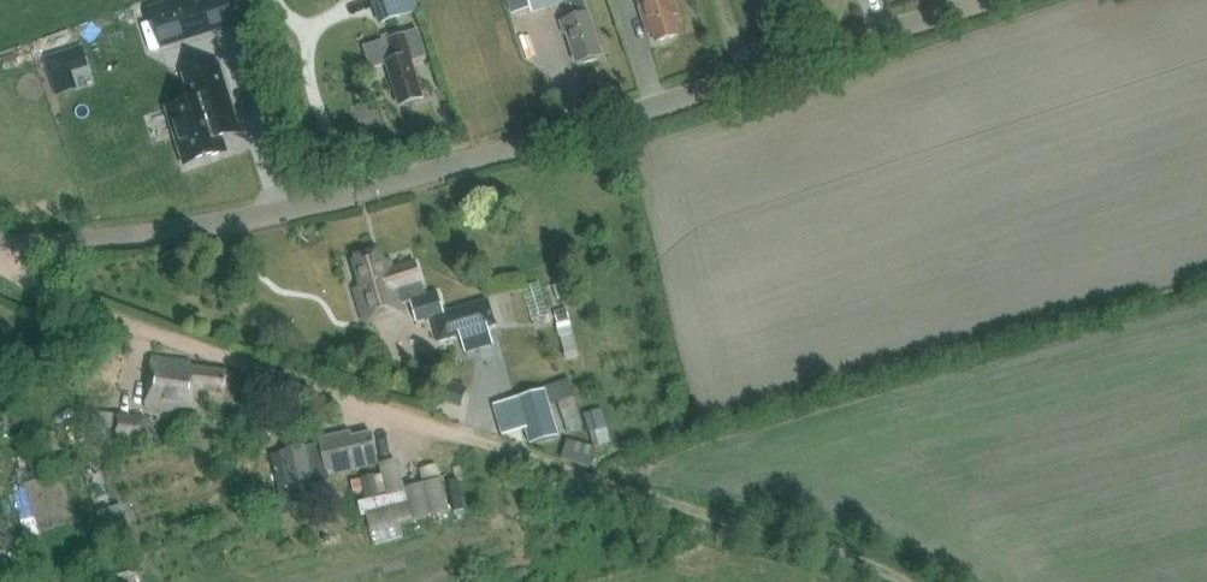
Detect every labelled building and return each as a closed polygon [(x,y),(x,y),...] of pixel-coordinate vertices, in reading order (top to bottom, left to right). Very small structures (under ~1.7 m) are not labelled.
[(229,0),(190,0),(152,11),(162,46),(236,24),(229,0)] [(378,23),(397,17),(413,12),(409,0),(371,0),(378,23)] [(534,11),(566,1),(571,18),(562,21),(569,44),(571,43),(577,61),(583,59),(586,63),(594,60),(596,55),(600,54),(594,35),(596,34),(586,0),(531,0),(534,11)] [(648,35),(655,33),(657,41),(678,35),(672,15),(679,13),(675,0),(638,0),(648,35)] [(378,23),(374,24),(379,42),(360,48),(368,70),(363,72),(370,95),(394,87),(400,107),(419,101),(414,84),(417,83),(410,63),(423,59),(414,31),(392,38),(389,31),(400,28),(397,17),(378,23)] [(52,53),(76,44),(73,34),(49,44),(52,53)] [(82,46),(44,58),(47,67),(85,55),(82,46)] [(190,101),(169,108),(187,165),(225,153),(221,139),(224,138),(242,132),(240,125),(237,126),(218,64),(185,74),(193,100),(190,101)] [(488,298),(444,311),(439,292),(426,295),(416,261),(393,268),(390,259),(384,261),(382,252),(353,260),(361,288),(356,289),(365,321),(405,309),(403,303),(411,300),(417,324),(434,319),(440,339),(460,334),(466,354),(494,346),(488,326),(495,324),(488,298)] [(493,298),(503,297),(505,320),(548,317),(545,282),(526,283),(525,277),(491,279),(493,298)] [(570,297),(565,282),(553,285),(558,301),(570,297)] [(567,309),(555,312),(558,323),(570,320),(567,309)] [(197,391),(225,394),(227,371),(191,367),(192,362),(152,357),(146,408),(194,414),(197,391)] [(440,377),(432,398),(460,407),(467,386),(440,377)] [(569,379),(556,384),(562,402),(575,398),(569,379)] [(516,398),(525,428),(530,444),(560,435),(546,389),(516,398)] [(589,430),(607,425),(602,408),(584,414),(589,430)] [(143,440),(146,416),(117,413),(115,436),(143,440)] [(569,433),(584,429),(580,417),(566,422),(569,433)] [(330,482),(328,473),(377,461),(370,434),(350,439),(349,433),(319,440),(320,445),(282,454),(272,456),(281,494),(291,491),(330,482)] [(570,440),(566,457),(593,462),(596,445),(570,440)] [(380,494),(376,475),(362,478),(366,497),(380,494)] [(410,507),(406,489),(358,500),(362,518),(410,507)] [(122,504),(99,511),(110,551),(134,544),(122,504)] [(0,523),(0,539),(1,541),(10,539),(6,522),(0,523)] [(17,550),(8,556),(20,573),(29,567),(17,550)]
